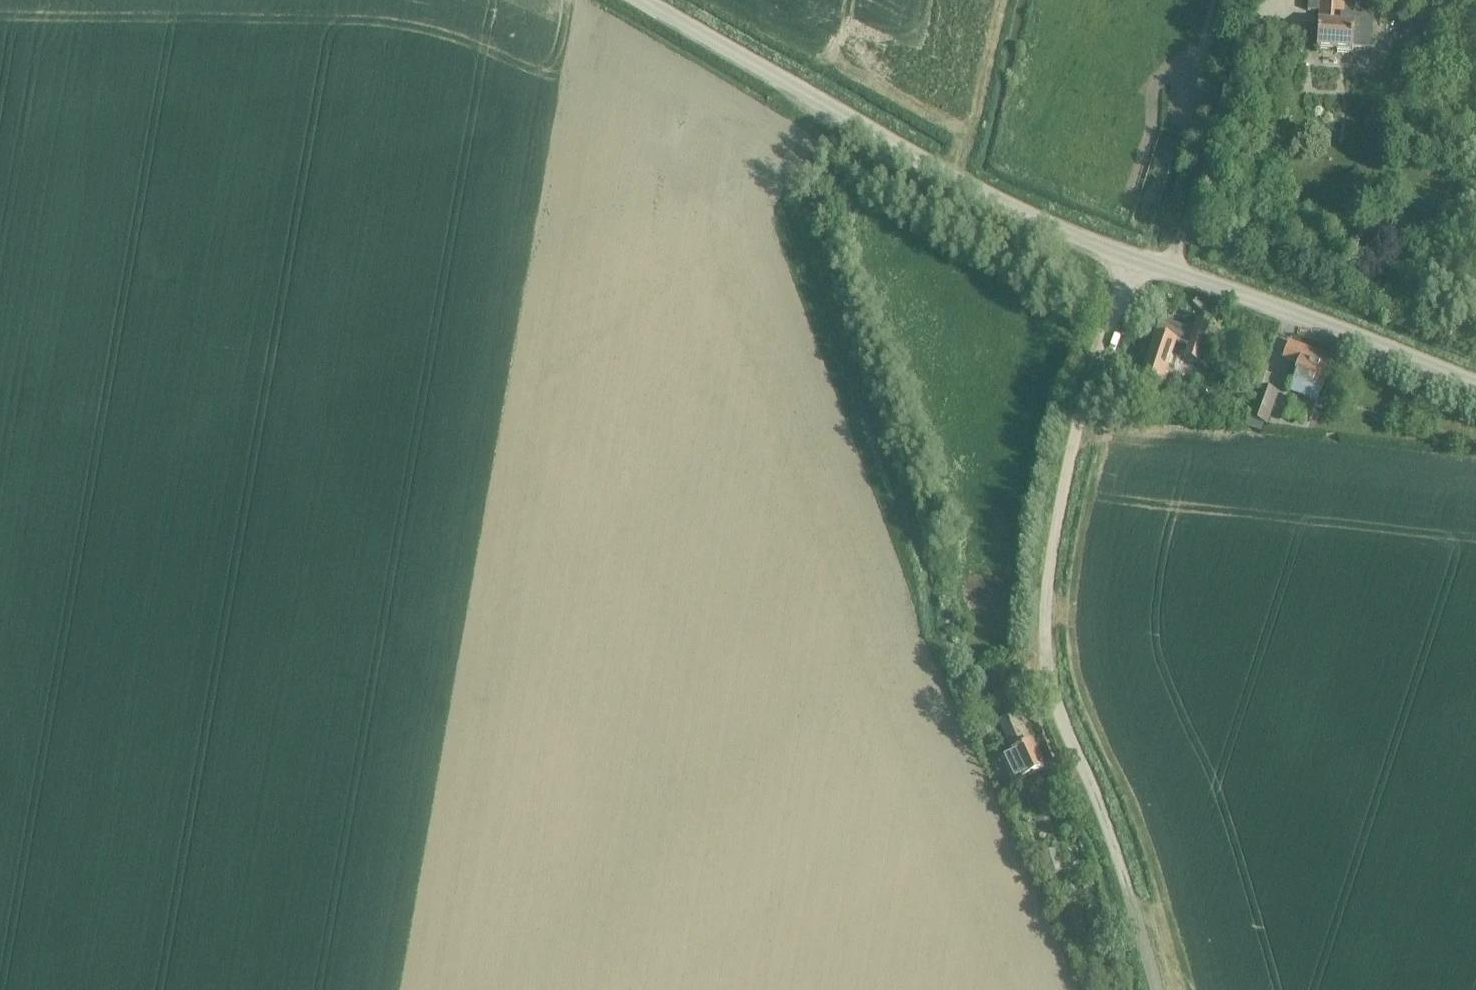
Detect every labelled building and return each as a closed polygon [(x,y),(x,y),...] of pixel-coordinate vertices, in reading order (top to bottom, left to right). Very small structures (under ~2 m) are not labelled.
[(1340,0),(1306,0),(1306,16),(1318,16),(1316,53),(1370,56),(1372,19),(1354,18),(1355,1),(1340,0)] [(1464,1),(1452,1),(1452,15),(1464,15),(1464,1)] [(1184,360),(1200,365),(1212,326),(1197,321),(1193,332),(1160,321),(1142,377),(1163,384),(1176,343),(1189,347),(1184,360)] [(1288,343),(1282,360),(1297,365),(1291,382),(1292,383),(1320,393),(1333,359),(1288,343)] [(1216,351),(1211,349),(1206,363),(1211,365),(1216,351)] [(1266,430),(1278,398),(1258,390),(1246,422),(1266,430)] [(965,688),(957,693),(966,711),(974,707),(965,688)] [(1011,753),(1000,758),(1012,784),(1042,770),(1030,745),(1026,747),(1019,731),(1023,729),(1017,714),(998,722),(1011,753)]
